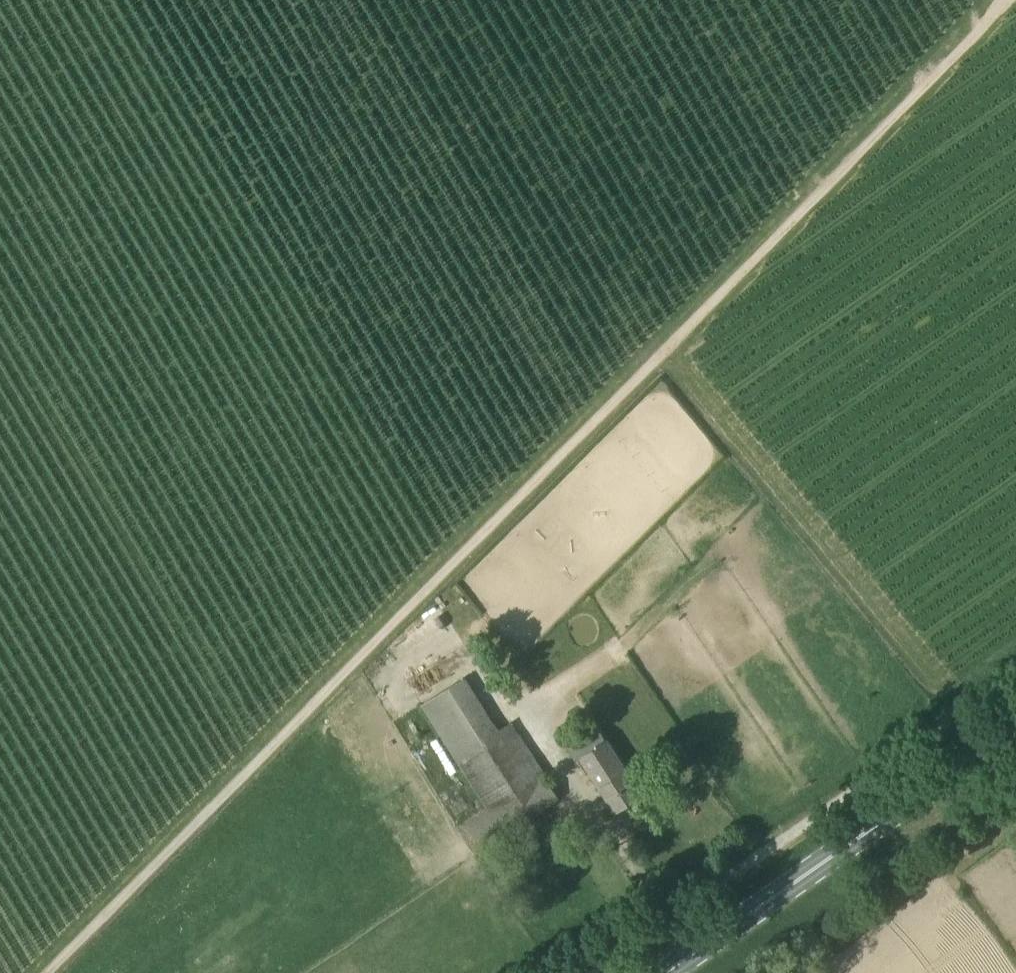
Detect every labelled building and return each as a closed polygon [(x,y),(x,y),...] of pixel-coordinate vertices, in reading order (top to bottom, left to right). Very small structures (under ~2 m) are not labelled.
[(498,729),(475,693),(464,676),(422,703),(488,805),(474,814),(471,809),(454,820),(475,853),(560,798),(545,773),(546,772),(513,720),(498,729)] [(642,793),(608,741),(598,724),(567,744),(577,759),(582,756),(609,799),(616,810),(642,793)]
